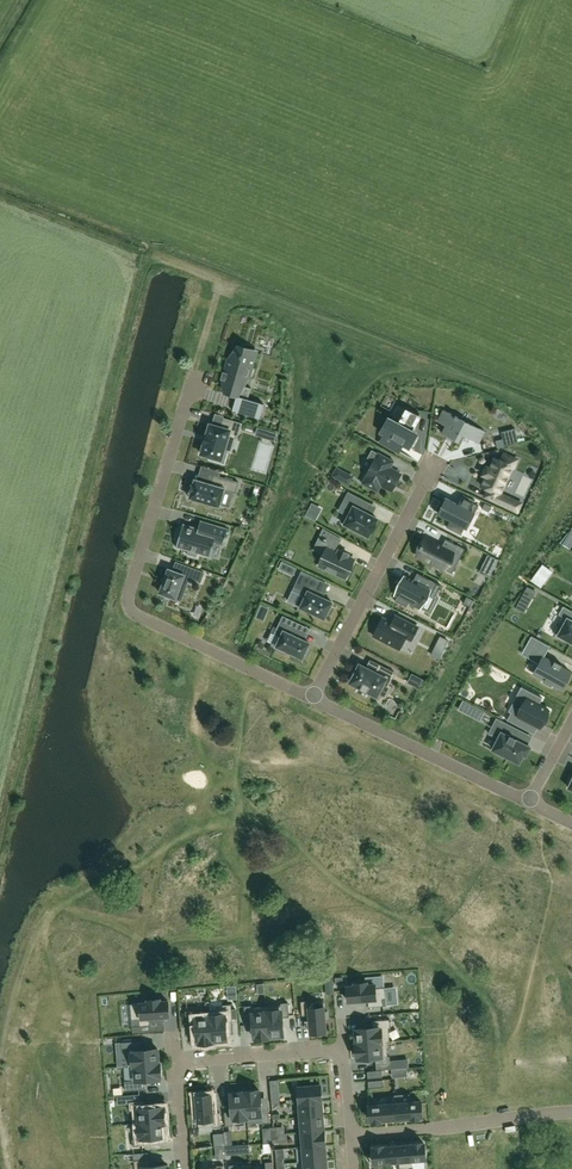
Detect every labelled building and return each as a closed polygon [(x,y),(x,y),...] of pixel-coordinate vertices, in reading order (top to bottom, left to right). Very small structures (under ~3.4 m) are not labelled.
[(251,388),(240,385),(243,376),(248,378),(249,376),(251,377),(254,370),(251,369),(256,352),(251,351),(252,349),(239,344),(234,359),(230,358),(229,357),(223,381),(227,382),(224,393),(242,399),(238,412),(233,410),(232,411),(260,419),(260,418),(259,418),(263,404),(264,405),(264,404),(248,399),(251,388)] [(399,424),(392,420),(389,418),(382,431),(384,433),(380,441),(398,452),(399,451),(403,443),(407,445),(409,447),(410,446),(415,436),(415,437),(417,437),(420,413),(419,413),(419,417),(407,410),(404,416),(402,416),(401,418),(402,418),(399,424)] [(485,432),(449,413),(443,424),(446,426),(442,433),(459,442),(462,435),(479,443),(485,432)] [(204,444),(201,454),(212,457),(211,459),(223,463),(227,451),(224,451),(229,434),(237,437),(241,424),(223,418),(220,427),(210,424),(207,434),(206,434),(203,444),(204,444)] [(378,492),(382,485),(390,489),(393,484),(395,485),(401,475),(390,469),(394,461),(378,453),(378,454),(372,450),(367,458),(373,462),(362,483),(378,492)] [(488,489),(485,496),(502,504),(505,496),(503,495),(515,468),(514,467),(517,459),(504,454),(501,461),(495,458),(490,468),(486,466),(483,474),(486,476),(482,486),(488,489)] [(236,493),(239,483),(213,475),(210,484),(195,480),(193,485),(192,485),(190,492),(191,492),(190,498),(219,507),(224,489),(236,493)] [(369,536),(378,519),(365,512),(370,503),(349,492),(343,502),(350,506),(342,522),(369,536)] [(448,499),(439,516),(450,521),(447,528),(461,535),(472,513),(475,514),(479,506),(474,503),(475,500),(463,495),(459,504),(448,499)] [(209,557),(210,557),(214,543),(223,546),(228,528),(227,528),(227,529),(201,521),(200,520),(198,529),(184,525),(184,524),(183,524),(181,531),(178,531),(176,539),(178,540),(176,547),(177,548),(177,547),(188,550),(187,555),(196,557),(198,553),(209,556),(209,557)] [(355,560),(347,556),(348,553),(339,549),(338,552),(335,550),(337,547),(341,539),(325,530),(321,539),(329,543),(319,566),(346,578),(355,560)] [(459,560),(465,549),(446,539),(442,546),(426,538),(422,545),(420,548),(421,548),(417,555),(445,569),(451,556),(459,560)] [(201,582),(204,573),(183,565),(180,573),(168,569),(160,593),(181,601),(189,578),(201,582)] [(441,584),(417,572),(413,580),(404,576),(395,593),(397,594),(395,600),(406,605),(409,600),(420,606),(427,591),(435,595),(441,584)] [(301,574),(295,587),(305,592),(298,606),(325,619),(332,602),(314,593),(319,583),(301,574)] [(545,581),(536,574),(531,580),(540,587),(545,581)] [(532,599),(536,591),(527,587),(523,594),(532,599)] [(472,607),(475,601),(467,597),(463,603),(472,607)] [(563,606),(559,615),(563,617),(554,633),(557,634),(556,636),(564,641),(565,639),(571,643),(571,611),(563,606)] [(411,641),(419,627),(396,615),(392,622),(383,617),(373,636),(399,650),(405,638),(411,641)] [(304,626),(283,617),(275,634),(281,637),(277,646),(279,647),(278,649),(285,653),(286,651),(303,658),(304,657),(306,658),(309,650),(307,649),(310,643),(299,638),(304,626)] [(532,637),(526,648),(532,651),(538,640),(532,637)] [(571,672),(561,667),(562,665),(555,661),(554,663),(543,657),(534,674),(544,680),(543,682),(552,686),(553,684),(562,689),(571,672)] [(375,673),(360,665),(358,670),(356,670),(352,676),(354,677),(352,682),(361,687),(361,688),(360,687),(360,688),(368,692),(368,691),(377,696),(386,679),(391,682),(395,673),(380,665),(375,673)] [(511,713),(507,720),(526,730),(530,723),(540,728),(544,722),(546,720),(545,719),(550,710),(539,705),(543,698),(521,687),(521,688),(530,692),(524,704),(515,699),(508,712),(511,713)] [(497,718),(489,733),(498,738),(493,749),(495,751),(494,752),(502,756),(503,755),(519,762),(523,754),(525,755),(530,746),(516,739),(515,738),(519,729),(497,718)] [(355,986),(347,986),(348,1002),(368,1000),(369,1007),(383,1006),(383,999),(386,999),(385,988),(375,988),(375,984),(367,985),(367,983),(355,984),(355,986)] [(150,1025),(150,1018),(169,1016),(168,1001),(160,1001),(160,999),(147,1000),(148,1002),(130,1004),(132,1026),(150,1025)] [(308,1001),(301,1002),(302,1016),(309,1015),(311,1033),(326,1032),(325,1020),(328,1020),(328,1011),(324,1011),(324,1002),(308,1003),(308,1001)] [(281,1008),(267,1009),(269,1038),(269,1037),(284,1035),(282,1018),(289,1017),(288,1003),(281,1003),(281,1008)] [(269,1038),(267,1009),(252,1010),(252,1006),(244,1006),(245,1021),(253,1020),(254,1038),(256,1038),(256,1039),(269,1038)] [(225,1012),(210,1014),(212,1042),(213,1042),(213,1041),(227,1040),(226,1022),(233,1021),(231,1007),(224,1008),(225,1012)] [(195,1010),(185,1011),(186,1025),(196,1024),(197,1042),(199,1042),(199,1043),(212,1042),(210,1014),(195,1015),(195,1010)] [(356,1043),(355,1044),(387,1042),(389,1041),(388,1027),(390,1027),(390,1019),(373,1021),(373,1028),(355,1029),(356,1043)] [(139,1041),(122,1042),(123,1052),(128,1052),(129,1066),(131,1066),(160,1064),(160,1063),(159,1063),(158,1049),(140,1050),(139,1041)] [(387,1042),(355,1044),(356,1057),(357,1057),(357,1059),(375,1058),(376,1065),(390,1064),(390,1056),(388,1056),(387,1042)] [(133,1081),(125,1082),(126,1091),(143,1089),(142,1080),(160,1078),(160,1077),(161,1077),(160,1064),(131,1066),(133,1081)] [(376,1071),(367,1071),(368,1079),(382,1078),(382,1070),(376,1071)] [(382,1080),(368,1081),(368,1088),(372,1088),(383,1087),(382,1080)] [(322,1101),(320,1085),(298,1087),(299,1102),(321,1101),(322,1101)] [(244,1091),(245,1092),(247,1120),(248,1120),(262,1119),(262,1123),(270,1123),(268,1108),(261,1109),(260,1091),(258,1091),(258,1090),(244,1091)] [(247,1120),(245,1092),(230,1093),(232,1111),(225,1112),(226,1126),(233,1126),(233,1122),(248,1121),(248,1120),(247,1120)] [(213,1113),(211,1095),(196,1096),(197,1108),(194,1108),(195,1117),(198,1117),(198,1121),(198,1127),(214,1126),(214,1127),(221,1127),(220,1112),(213,1113)] [(144,1100),(129,1101),(130,1111),(133,1111),(134,1124),(165,1122),(164,1108),(163,1108),(162,1107),(145,1108),(144,1100)] [(323,1115),(321,1101),(299,1102),(301,1117),(323,1115)] [(422,1116),(421,1101),(395,1103),(396,1119),(411,1117),(411,1118),(420,1117),(422,1116)] [(396,1119),(395,1103),(369,1105),(370,1121),(373,1121),(381,1120),(396,1119)] [(324,1130),(323,1115),(301,1117),(298,1117),(299,1133),(302,1133),(302,1132),(314,1131),(324,1130)] [(135,1139),(132,1139),(133,1146),(147,1145),(147,1138),(165,1137),(164,1122),(165,1122),(134,1124),(135,1139)] [(324,1130),(314,1131),(302,1132),(302,1133),(303,1147),(325,1146),(324,1130)] [(414,1144),(398,1145),(400,1161),(400,1168),(413,1167),(413,1160),(426,1159),(424,1143),(422,1143),(414,1143),(414,1144)] [(240,1153),(239,1145),(228,1146),(228,1154),(240,1153)] [(400,1161),(398,1145),(383,1147),(383,1146),(375,1147),(373,1147),(374,1163),(400,1161)] [(326,1160),(325,1146),(303,1147),(304,1162),(326,1160)] [(168,1167),(167,1167),(167,1165),(149,1166),(149,1159),(134,1161),(135,1168),(137,1168),(169,1168),(168,1167)] [(326,1160),(304,1162),(301,1162),(302,1168),(327,1168),(326,1160)]
